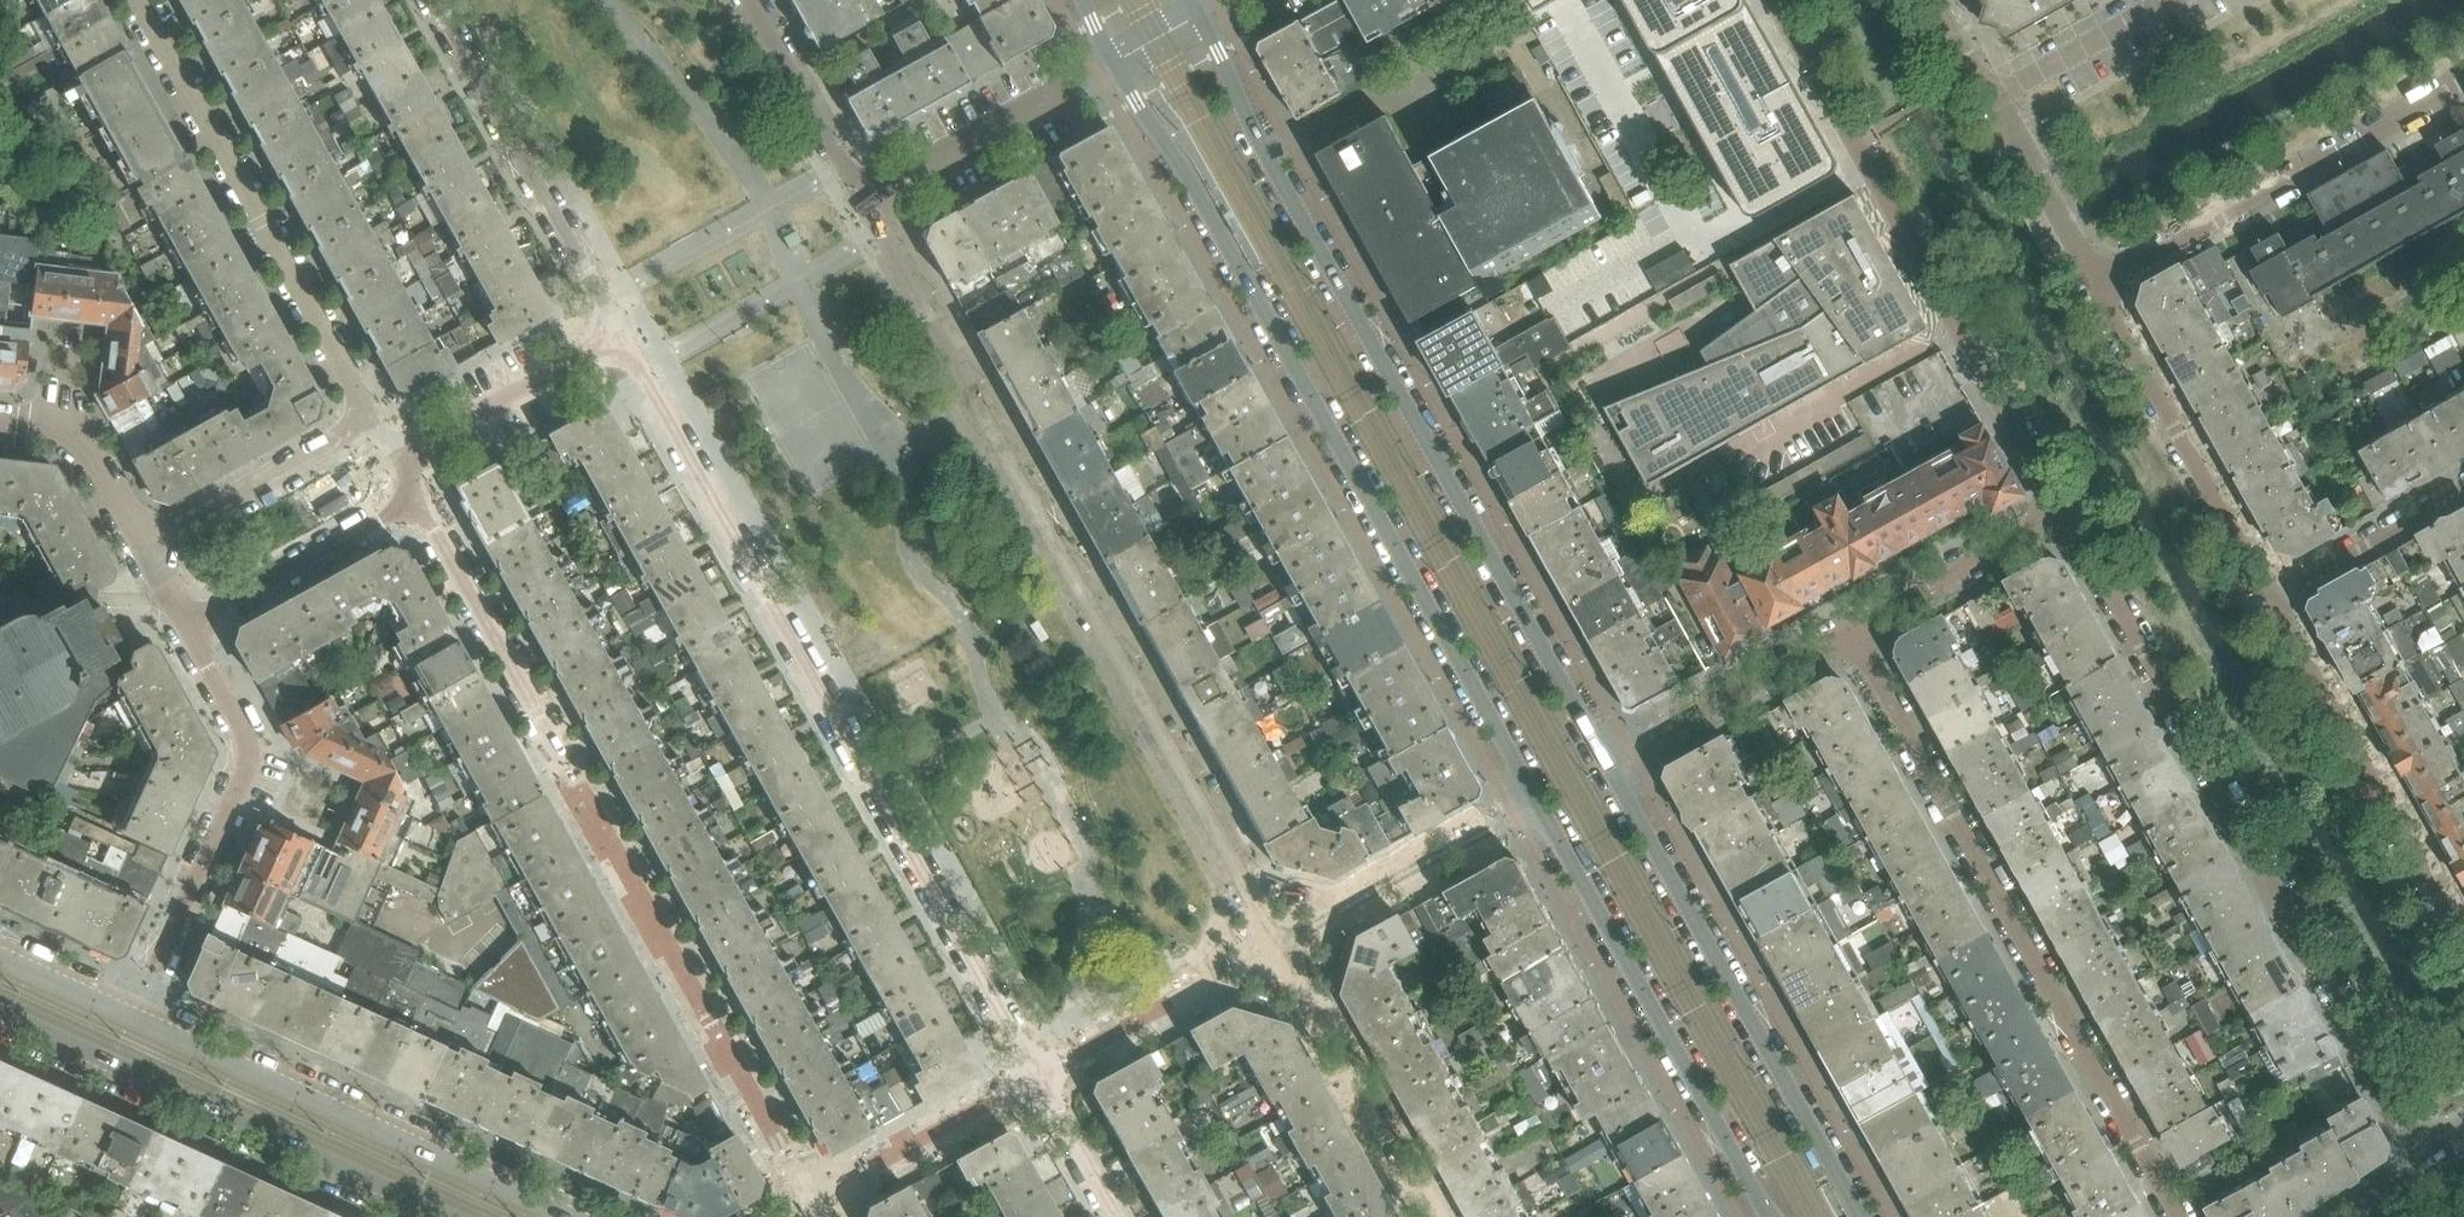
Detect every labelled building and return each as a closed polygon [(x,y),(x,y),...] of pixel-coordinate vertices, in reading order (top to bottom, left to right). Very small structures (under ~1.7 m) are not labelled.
[(44,15),(71,0),(35,0),(44,15)] [(96,0),(71,0),(44,15),(77,75),(68,79),(75,92),(130,61),(109,23),(96,0)] [(184,9),(200,0),(179,0),(184,9)] [(275,0),(200,0),(184,9),(213,60),(259,34),(251,20),(263,14),(271,27),(275,24),(285,19),(275,0)] [(375,0),(321,0),(341,36),(382,12),(375,0)] [(817,51),(834,42),(880,16),(871,0),(788,0),(817,51)] [(921,0),(927,11),(946,0),(922,0),(921,0)] [(1052,28),(1036,0),(1010,0),(978,18),(976,19),(988,40),(966,53),(954,59),(968,84),(1008,61),(1049,38),(1052,28)] [(966,7),(970,5),(978,18),(1010,0),(962,0),(966,7)] [(1385,70),(1370,43),(1346,0),(1340,0),(1261,43),(1259,51),(1299,121),(1342,95),(1385,70)] [(1370,43),(1397,29),(1381,0),(1346,0),(1370,43)] [(1415,0),(1381,0),(1397,29),(1423,14),(1415,0)] [(1423,14),(1449,0),(1415,0),(1423,14)] [(1534,12),(1557,0),(1527,0),(1534,12)] [(1742,212),(1744,215),(1747,218),(1751,219),(1755,218),(1758,217),(1829,179),(1832,176),(1834,173),(1835,170),(1835,166),(1834,162),(1745,0),(1626,0),(1742,212)] [(2059,9),(2060,10),(2074,2),(2073,0),(1983,0),(1989,11),(1984,13),(1985,15),(1983,17),(1983,21),(1985,23),(1988,25),(1991,24),(1992,26),(1996,24),(2005,40),(2059,9)] [(10,8),(0,6),(0,31),(6,32),(10,8)] [(952,60),(941,39),(928,46),(913,20),(907,10),(897,16),(942,98),(968,84),(954,59),(952,60)] [(416,73),(396,37),(382,12),(341,36),(375,97),(416,73)] [(942,98),(897,16),(882,24),(888,34),(902,60),(891,67),(916,112),(942,98)] [(291,28),(286,18),(285,19),(275,24),(281,34),(291,28)] [(312,33),(305,19),(293,26),(299,39),(312,33)] [(916,112),(891,67),(879,74),(864,47),(878,39),(871,27),(853,35),(847,43),(852,54),(892,126),(916,112)] [(287,84),(273,59),(259,34),(213,60),(241,110),(287,84)] [(38,56),(51,50),(46,41),(34,47),(8,61),(9,63),(0,69),(0,79),(4,77),(38,56)] [(892,126),(852,54),(838,61),(853,88),(841,95),(862,132),(875,135),(892,126)] [(9,85),(44,66),(38,56),(4,77),(9,85)] [(186,161),(162,119),(130,61),(75,92),(128,186),(136,181),(140,188),(186,161)] [(322,78),(317,70),(316,71),(315,69),(302,76),(308,87),(322,78)] [(1602,217),(1580,178),(1585,175),(1569,146),(1564,149),(1520,71),(1474,97),(1490,125),(1414,167),(1386,117),(1361,131),(1359,127),(1341,137),(1343,141),(1318,155),(1412,324),(1491,279),(1588,225),(1602,217)] [(453,138),(431,99),(416,73),(375,97),(411,162),(453,138)] [(316,137),(287,84),(241,110),(270,162),(316,137)] [(347,88),(332,97),(338,107),(353,98),(347,88)] [(357,107),(353,98),(338,107),(340,111),(342,115),(357,107)] [(362,117),(357,107),(342,115),(346,122),(347,121),(349,124),(362,117)] [(346,122),(342,115),(340,111),(327,119),(332,129),(346,122)] [(1077,194),(1130,165),(1109,128),(1027,173),(1048,208),(1064,198),(1057,186),(1058,178),(1065,174),(1077,194)] [(2463,211),(2463,133),(2463,130),(2435,146),(2436,149),(2398,170),(2387,150),(2307,195),(2318,215),(2280,236),(2279,233),(2267,240),(2267,239),(2251,248),(2261,266),(2250,272),(2264,296),(2269,294),(2281,316),(2315,297),(2313,294),(2463,211)] [(345,188),(330,162),(316,137),(270,162),(299,214),(345,188)] [(358,146),(353,137),(339,144),(344,153),(358,146)] [(381,147),(375,137),(359,146),(364,156),(381,147)] [(488,200),(465,160),(453,138),(411,162),(446,224),(488,200)] [(388,171),(378,152),(367,157),(378,176),(388,171)] [(204,193),(190,167),(186,161),(140,188),(137,190),(147,207),(150,205),(158,219),(204,193)] [(374,172),(368,161),(354,168),(360,179),(374,172)] [(1169,236),(1130,165),(1077,194),(1090,218),(1098,214),(1112,238),(1104,243),(1116,265),(1169,236)] [(1043,231),(1056,224),(1048,208),(1027,173),(987,195),(950,215),(983,274),(987,271),(1024,251),(1047,239),(1043,231)] [(1637,221),(1613,177),(1611,174),(1601,180),(1611,197),(1610,198),(1616,210),(1618,209),(1628,227),(1637,221)] [(369,231),(359,214),(345,188),(299,214),(328,265),(389,231),(403,224),(401,221),(394,209),(388,198),(384,200),(391,214),(382,219),(384,222),(369,231)] [(405,202),(398,188),(387,193),(396,208),(403,204),(405,202)] [(108,207),(123,199),(118,190),(92,206),(97,214),(108,207)] [(238,254),(204,193),(158,219),(192,280),(238,254)] [(1605,408),(1649,487),(1931,329),(1856,195),(1731,265),(1757,312),(1713,344),(1722,360),(1605,408)] [(522,261),(500,222),(488,200),(446,224),(480,284),(522,261)] [(134,230),(119,203),(108,209),(118,227),(123,236),(134,230)] [(410,216),(403,204),(396,208),(394,209),(401,221),(410,216)] [(118,227),(108,209),(99,214),(105,226),(101,229),(104,234),(118,227)] [(983,274),(950,215),(927,228),(923,241),(948,284),(959,277),(965,287),(984,276),(983,274)] [(402,291),(378,248),(394,240),(389,231),(328,265),(356,316),(402,291)] [(436,251),(426,231),(414,237),(424,257),(436,251)] [(149,263),(133,233),(124,238),(141,268),(149,263)] [(32,315),(36,280),(37,265),(40,241),(0,236),(0,389),(13,390),(13,388),(15,388),(22,383),(22,381),(24,381),(32,315)] [(1209,308),(1189,272),(1169,236),(1116,265),(1129,288),(1137,284),(1144,297),(1135,300),(1149,324),(1157,320),(1164,333),(1209,308)] [(1070,250),(1080,243),(1077,239),(1067,246),(1070,250)] [(408,254),(419,249),(414,240),(395,250),(398,255),(391,259),(394,264),(402,259),(401,258),(408,254)] [(2200,298),(2233,280),(2215,247),(2178,267),(2145,286),(2139,306),(2150,325),(2200,297),(2200,298)] [(429,269),(424,259),(419,249),(408,254),(422,280),(432,275),(429,269)] [(436,253),(424,259),(429,269),(442,263),(436,253)] [(1085,275),(1073,253),(1048,267),(1060,289),(1073,282),(1081,277),(1085,275)] [(272,314),(254,281),(238,254),(192,280),(208,310),(204,312),(209,320),(197,327),(206,343),(222,334),(225,340),(272,314)] [(163,268),(157,258),(149,263),(141,268),(146,278),(163,268)] [(543,318),(547,305),(534,283),(522,261),(480,284),(497,314),(491,317),(497,328),(491,331),(498,344),(543,318)] [(1007,291),(1037,274),(1030,261),(993,281),(1000,293),(1001,294),(1007,291)] [(442,263),(429,269),(432,275),(436,282),(450,274),(443,262),(442,263)] [(65,319),(70,269),(37,265),(36,280),(32,315),(65,319)] [(95,322),(100,273),(70,269),(65,319),(95,322)] [(137,316),(133,310),(146,303),(147,306),(158,299),(157,297),(153,290),(143,296),(140,292),(130,298),(123,286),(117,286),(117,275),(100,273),(95,322),(109,324),(108,330),(122,331),(123,324),(137,316)] [(447,300),(436,282),(432,275),(422,280),(436,306),(441,304),(447,300)] [(1090,291),(1085,283),(1081,277),(1073,282),(1081,296),(1090,291)] [(431,343),(402,291),(356,316),(386,369),(431,343)] [(1020,314),(1007,291),(1001,294),(1000,293),(964,313),(978,337),(1020,314)] [(2227,345),(2234,340),(2229,331),(2256,315),(2251,307),(2234,317),(2230,310),(2213,321),(2200,298),(2200,297),(2150,325),(2184,385),(2234,358),(2227,345)] [(1228,341),(1209,308),(1164,333),(1155,338),(1174,372),(1226,344),(1225,343),(1228,341)] [(471,312),(457,320),(461,326),(463,330),(473,325),(477,323),(471,312)] [(1122,319),(1117,312),(1106,319),(1110,326),(1122,319)] [(1452,395),(1504,366),(1474,312),(1422,341),(1452,395)] [(321,402),(288,342),(272,314),(225,340),(226,341),(218,346),(235,377),(261,362),(263,366),(273,385),(269,397),(318,412),(321,402)] [(1039,348),(1020,314),(978,337),(997,371),(1039,348)] [(1120,343),(1110,326),(1106,319),(1103,314),(1093,319),(1109,349),(1120,343)] [(151,336),(143,320),(140,322),(137,316),(123,324),(122,331),(108,330),(105,353),(119,354),(148,338),(151,336)] [(190,334),(194,330),(189,322),(187,323),(175,330),(182,342),(182,343),(193,337),(190,334)] [(473,325),(463,330),(468,338),(478,333),(473,325)] [(461,326),(450,332),(466,361),(477,355),(468,338),(463,330),(461,326)] [(161,361),(148,338),(119,354),(105,353),(102,379),(119,381),(152,366),(161,361)] [(454,368),(442,344),(439,339),(431,343),(386,369),(396,388),(410,392),(454,368)] [(185,348),(182,343),(182,342),(173,347),(176,353),(185,348)] [(1192,404),(1246,373),(1245,372),(1243,373),(1226,344),(1174,372),(1192,404)] [(1077,416),(1039,348),(997,371),(1035,439),(1077,416)] [(1534,354),(1517,363),(1522,373),(1539,364),(1534,354)] [(2266,416),(2250,386),(2234,358),(2184,385),(2217,444),(2266,416)] [(155,392),(148,380),(157,375),(152,366),(119,381),(102,379),(101,389),(104,394),(98,397),(108,417),(145,398),(155,392)] [(1545,439),(1538,426),(1563,410),(1550,389),(1525,403),(1504,366),(1452,395),(1493,468),(1545,439)] [(2267,377),(2277,373),(2273,366),(2252,377),(2255,383),(2267,377)] [(183,391),(205,378),(199,368),(188,374),(177,380),(183,391)] [(2370,396),(2397,381),(2390,369),(2363,384),(2370,396)] [(1114,390),(1129,381),(1123,373),(1109,381),(1114,390)] [(1283,440),(1264,406),(1246,373),(1192,404),(1200,420),(1194,424),(1195,425),(1164,444),(1182,474),(1191,491),(1210,479),(1192,446),(1210,437),(1228,470),(1283,440)] [(227,387),(229,380),(218,376),(216,382),(227,387)] [(2272,385),(2267,377),(2255,383),(2260,392),(2272,385)] [(2453,389),(2446,378),(2440,382),(2446,393),(2453,389)] [(224,394),(227,387),(216,382),(213,391),(224,394)] [(2446,393),(2440,382),(2432,387),(2438,398),(2446,393)] [(1137,404),(1133,395),(1128,386),(1115,393),(1125,411),(1137,404)] [(2420,418),(2446,465),(2463,456),(2463,393),(2420,418)] [(227,471),(316,422),(318,412),(269,397),(265,409),(242,422),(235,410),(229,414),(226,410),(202,424),(227,471)] [(161,428),(160,425),(151,410),(145,398),(108,417),(126,448),(143,438),(161,428)] [(227,471),(202,424),(192,408),(160,425),(161,428),(162,427),(170,441),(196,488),(227,471)] [(618,432),(608,414),(595,411),(531,446),(546,472),(568,460),(576,455),(593,485),(634,462),(618,432)] [(2395,423),(2388,411),(2381,415),(2388,427),(2395,423)] [(2388,427),(2381,415),(2373,420),(2380,432),(2388,427)] [(1111,476),(1077,416),(1035,439),(1068,500),(1111,476)] [(2300,476),(2283,445),(2266,416),(2217,444),(2251,504),(2300,476)] [(2402,491),(2446,465),(2420,418),(2360,451),(2373,475),(2387,499),(2388,502),(2390,501),(2391,502),(2400,496),(2402,491)] [(2302,437),(2319,428),(2314,420),(2286,436),(2290,444),(2302,437)] [(2025,495),(1984,425),(1963,437),(1970,449),(1928,472),(1925,468),(1901,481),(1895,472),(1856,493),(1863,504),(1847,511),(1874,562),(1986,500),(1993,513),(2025,495)] [(196,488),(170,441),(162,427),(161,428),(143,438),(126,448),(152,495),(172,501),(196,488)] [(1164,444),(1155,427),(1139,436),(1149,452),(1164,444)] [(2306,445),(2302,437),(2290,444),(2294,451),(2306,445)] [(1564,474),(1545,439),(1493,468),(1532,537),(1584,508),(1583,507),(1575,492),(1601,477),(1591,458),(1564,474)] [(1283,440),(1228,470),(1220,474),(1225,483),(1229,481),(1237,477),(1250,500),(1237,507),(1242,515),(1306,481),(1283,440)] [(1182,474),(1164,444),(1149,452),(1135,460),(1139,468),(1157,458),(1170,481),(1182,474)] [(566,473),(565,470),(571,466),(568,460),(546,472),(551,482),(566,473)] [(13,463),(0,462),(0,527),(1,527),(4,521),(7,515),(13,463)] [(521,506),(513,493),(509,484),(513,482),(502,462),(462,484),(460,492),(465,502),(461,504),(470,520),(473,524),(485,546),(542,514),(536,504),(529,509),(521,506)] [(670,525),(649,488),(634,462),(593,485),(610,516),(602,521),(607,530),(616,525),(629,548),(670,525)] [(83,520),(70,496),(54,468),(13,463),(7,515),(4,521),(17,530),(25,519),(39,545),(83,520)] [(1201,508),(1191,491),(1182,474),(1170,481),(1169,481),(1188,515),(1201,508)] [(2387,499),(2373,475),(2348,489),(2364,518),(2376,511),(2374,507),(2387,499)] [(1146,539),(1111,476),(1068,500),(1104,562),(1146,539)] [(2317,506),(2300,476),(2251,504),(2276,550),(2297,555),(2344,529),(2327,500),(2317,506)] [(1252,534),(1235,545),(1242,554),(1249,566),(1264,557),(1329,522),(1306,481),(1242,515),(1252,534)] [(2345,490),(2342,485),(2332,490),(2335,495),(2345,490)] [(2348,496),(2346,492),(2345,490),(2335,495),(2338,501),(2348,496)] [(1668,599),(1657,578),(1629,528),(1618,534),(1617,534),(1629,556),(1615,564),(1590,520),(1605,513),(1615,531),(1625,526),(1608,492),(1583,507),(1584,508),(1532,537),(1610,676),(1662,647),(1687,632),(1679,618),(1657,630),(1646,611),(1668,599)] [(1847,511),(1839,498),(1819,509),(1830,527),(1800,542),(1797,539),(1771,553),(1774,557),(1760,565),(1744,574),(1770,623),(1770,624),(1802,607),(1799,603),(1853,573),(1856,577),(1876,566),(1874,562),(1847,511)] [(2419,536),(2430,555),(2435,552),(2441,562),(2447,558),(2463,589),(2463,511),(2419,536)] [(548,555),(542,544),(539,538),(539,527),(547,523),(542,514),(485,546),(514,598),(571,566),(565,555),(557,560),(548,555)] [(595,526),(594,525),(588,514),(571,524),(577,536),(589,530),(595,526)] [(112,572),(97,544),(83,520),(39,545),(55,574),(61,588),(63,586),(70,589),(68,586),(84,577),(89,585),(97,587),(110,580),(112,572)] [(1215,539),(1212,532),(1205,520),(1192,527),(1202,546),(1215,539)] [(1351,563),(1332,528),(1329,522),(1264,557),(1270,566),(1277,562),(1290,584),(1282,589),(1288,598),(1351,563)] [(704,585),(683,549),(670,525),(629,548),(641,569),(635,572),(640,581),(645,590),(651,587),(657,598),(621,619),(627,631),(631,629),(630,627),(649,616),(663,609),(704,585)] [(1234,545),(1223,526),(1213,531),(1218,539),(1224,551),(1234,545)] [(1181,601),(1146,539),(1104,562),(1138,625),(1139,624),(1181,601)] [(1226,557),(1224,551),(1218,539),(1208,545),(1214,555),(1207,559),(1215,571),(1229,562),(1226,557)] [(2418,552),(2412,540),(2399,547),(2406,560),(2418,552)] [(1770,623),(1744,574),(1760,565),(1750,546),(1725,559),(1724,555),(1714,560),(1707,547),(1683,560),(1690,573),(1684,576),(1691,592),(1728,658),(1767,637),(1761,628),(1770,623)] [(384,599),(397,551),(387,548),(296,598),(321,643),(345,630),(342,624),(351,619),(346,610),(373,596),(384,599)] [(2443,603),(2425,571),(2413,578),(2396,549),(2385,555),(2400,582),(2406,578),(2407,581),(2409,580),(2427,612),(2443,603)] [(437,608),(407,554),(397,551),(384,599),(391,601),(407,631),(398,636),(404,647),(401,648),(412,667),(456,642),(437,608)] [(2078,590),(2065,567),(2045,561),(2007,582),(2022,608),(2026,605),(2032,616),(2078,590)] [(1374,604),(1351,563),(1288,598),(1281,602),(1280,602),(1286,612),(1301,603),(1314,625),(1305,630),(1310,639),(1374,604)] [(576,604),(566,586),(566,577),(575,573),(571,566),(514,598),(542,648),(600,615),(593,605),(585,610),(576,604)] [(2365,602),(2373,597),(2389,588),(2383,580),(2373,585),(2364,567),(2322,591),(2323,595),(2314,600),(2311,611),(2320,627),(2365,602)] [(1253,602),(1234,571),(1225,576),(1243,607),(1253,602)] [(0,584),(0,592),(13,594),(15,585),(1,583),(0,584)] [(738,646),(718,611),(704,585),(663,609),(680,639),(647,657),(664,686),(676,680),(665,660),(685,648),(697,669),(738,646)] [(62,705),(67,700),(72,694),(74,687),(77,688),(99,676),(96,671),(117,659),(110,645),(120,640),(102,608),(91,614),(83,600),(78,603),(70,589),(63,586),(61,588),(42,598),(13,594),(0,592),(0,740),(62,705)] [(2116,658),(2078,590),(2032,616),(2069,683),(2116,658)] [(1280,602),(1281,602),(1275,591),(1253,602),(1259,614),(1280,602)] [(2453,598),(2463,619),(2463,592),(2453,598)] [(1997,623),(1994,618),(1981,596),(1968,604),(1983,628),(1984,630),(1991,626),(1997,623)] [(321,643),(296,598),(243,627),(238,647),(255,679),(289,661),(293,659),(321,643)] [(1230,654),(1213,624),(1201,631),(1185,602),(1183,603),(1181,601),(1139,624),(1156,655),(1174,686),(1218,662),(1230,654)] [(2400,665),(2365,602),(2320,627),(2355,691),(2359,689),(2400,665)] [(1397,644),(1374,604),(1310,639),(1312,642),(1288,655),(1308,690),(1331,676),(1334,680),(1397,644)] [(2453,624),(2443,607),(2428,615),(2431,619),(2439,633),(2453,624)] [(2405,621),(2398,608),(2386,615),(2393,628),(2405,621)] [(2013,626),(2005,612),(1994,618),(1997,623),(1991,626),(1996,636),(2013,626)] [(604,656),(594,637),(594,629),(604,623),(600,615),(542,648),(570,698),(627,666),(622,656),(614,660),(604,656)] [(635,637),(654,626),(649,616),(630,627),(631,629),(635,637)] [(1270,632),(1261,617),(1243,628),(1251,642),(1263,636),(1270,632)] [(1960,655),(1954,645),(1958,643),(1942,618),(1904,639),(1899,658),(1912,682),(1960,655)] [(2441,637),(2439,633),(2431,619),(2417,627),(2430,650),(2431,649),(2444,642),(2441,637)] [(1983,628),(1975,632),(1982,644),(1996,636),(1991,626),(1984,630),(1983,628)] [(2458,637),(2453,629),(2441,637),(2444,642),(2445,644),(2458,637)] [(2463,635),(2458,637),(2445,644),(2458,670),(2463,667),(2463,637),(2463,635)] [(490,703),(471,669),(456,642),(412,667),(428,696),(410,706),(404,695),(387,704),(388,706),(383,709),(383,710),(386,715),(392,724),(397,733),(408,726),(407,724),(435,708),(446,728),(490,703)] [(2458,670),(2445,644),(2444,642),(2431,649),(2452,685),(2463,679),(2458,670)] [(1420,685),(1397,644),(1334,680),(1339,690),(1344,687),(1347,685),(1360,707),(1351,712),(1356,721),(1420,685)] [(374,660),(378,648),(370,646),(367,657),(374,660)] [(772,708),(753,672),(738,646),(697,669),(708,689),(697,695),(703,707),(715,700),(732,730),(772,708)] [(2026,664),(2043,654),(2039,646),(2021,655),(2026,664)] [(184,701),(174,683),(155,649),(147,647),(135,654),(132,663),(136,669),(122,677),(121,684),(95,702),(96,703),(93,709),(98,716),(125,697),(140,725),(184,701)] [(1681,684),(1662,647),(1610,676),(1628,708),(1634,710),(1681,684)] [(2031,674),(2049,664),(2043,654),(2026,664),(2031,674)] [(1997,723),(1960,655),(1912,682),(1950,750),(1995,725),(1997,723)] [(651,665),(647,658),(646,656),(632,664),(637,673),(651,665)] [(377,661),(374,660),(367,657),(365,672),(375,674),(377,661)] [(2153,725),(2116,658),(2069,683),(2066,685),(2103,752),(2153,725)] [(318,705),(301,674),(293,659),(289,661),(255,679),(282,726),(318,705)] [(1986,684),(2015,669),(2011,661),(1982,677),(1986,684)] [(1263,718),(1245,687),(1235,693),(1235,692),(1229,682),(1218,662),(1174,686),(1191,717),(1209,749),(1252,724),(1263,718)] [(2422,702),(2417,693),(2420,691),(2413,679),(2409,681),(2400,665),(2359,689),(2379,726),(2422,702)] [(634,707),(622,686),(623,679),(632,675),(627,666),(570,698),(599,749),(656,717),(650,706),(642,710),(634,707)] [(329,699),(346,690),(339,679),(323,688),(312,668),(301,674),(318,705),(329,699)] [(1992,695),(2021,679),(2015,669),(1986,684),(1992,695)] [(2463,679),(2452,685),(2449,687),(2463,710),(2446,720),(2452,733),(2463,726),(2463,679)] [(1860,708),(1848,686),(1828,680),(1789,702),(1799,720),(1781,730),(1791,747),(1816,733),(1860,708)] [(1443,727),(1420,685),(1356,721),(1362,731),(1370,726),(1383,748),(1374,753),(1379,763),(1443,727)] [(674,705),(665,689),(651,697),(660,713),(674,705)] [(693,711),(687,698),(675,703),(681,716),(693,711)] [(318,760),(333,727),(349,718),(342,706),(334,710),(329,699),(318,705),(282,726),(291,742),(296,738),(305,754),(318,760)] [(383,709),(378,699),(369,705),(375,715),(383,710),(383,709)] [(197,789),(214,753),(184,701),(140,725),(157,756),(151,769),(197,789)] [(2442,738),(2437,730),(2440,728),(2434,715),(2430,718),(2422,702),(2379,726),(2393,753),(2391,754),(2396,764),(2442,738)] [(524,763),(490,703),(446,728),(463,758),(445,767),(460,793),(478,783),(480,788),(524,763)] [(793,744),(787,734),(772,708),(732,730),(748,759),(761,782),(767,793),(807,770),(793,744)] [(1900,779),(1881,745),(1860,708),(1816,733),(1844,782),(1856,803),(1900,779)] [(701,720),(696,711),(683,718),(688,727),(701,720)] [(1791,747),(1781,730),(1771,712),(1757,720),(1771,744),(1777,755),(1791,747)] [(1337,716),(1321,725),(1327,736),(1343,728),(1337,716)] [(662,757),(651,737),(652,730),(660,725),(656,717),(599,749),(626,797),(683,765),(679,757),(670,762),(662,757)] [(688,730),(681,719),(680,717),(674,721),(677,727),(667,734),(671,740),(688,730)] [(346,752),(362,742),(349,718),(333,727),(318,760),(338,769),(346,752)] [(1743,760),(1771,744),(1757,720),(1724,737),(1669,768),(1666,777),(1695,829),(1752,797),(1743,782),(1733,765),(1743,760)] [(87,721),(76,743),(89,740),(90,737),(95,726),(87,721)] [(1287,786),(1252,724),(1209,749),(1243,810),(1287,786)] [(1328,737),(1327,736),(1321,725),(1308,732),(1312,740),(1325,762),(1338,755),(1328,737)] [(1362,742),(1352,725),(1330,736),(1340,755),(1362,742)] [(2026,782),(1995,725),(1950,750),(1986,813),(2029,789),(2026,782)] [(2043,743),(2060,733),(2056,725),(2039,736),(2043,743)] [(2190,790),(2153,725),(2103,752),(2120,782),(2121,785),(2140,818),(2190,790)] [(2452,733),(2451,734),(2458,747),(2463,744),(2463,726),(2452,733)] [(1461,758),(1443,727),(1379,763),(1375,765),(1382,777),(1391,773),(1392,775),(1401,771),(1409,785),(1410,787),(1461,758)] [(2042,743),(2036,733),(2030,736),(2024,727),(2011,735),(2021,754),(2042,743)] [(1304,745),(1312,740),(1308,732),(1290,743),(1282,748),(1287,757),(1305,746),(1304,745)] [(1290,743),(1284,734),(1270,742),(1275,752),(1282,748),(1290,743)] [(700,754),(690,736),(680,741),(690,759),(700,754)] [(387,763),(372,737),(362,742),(346,752),(338,769),(357,778),(362,767),(371,771),(387,763)] [(2462,775),(2453,759),(2456,757),(2449,744),(2446,746),(2442,738),(2396,764),(2402,775),(2405,774),(2419,799),(2462,775)] [(76,743),(70,756),(80,757),(89,740),(76,743)] [(1779,759),(1777,755),(1771,744),(1743,760),(1749,771),(1756,766),(1759,770),(1779,759)] [(397,757),(407,751),(404,746),(394,751),(397,757)] [(397,780),(402,777),(407,786),(421,778),(407,751),(397,757),(387,763),(371,771),(362,767),(357,778),(365,781),(359,794),(402,814),(409,797),(396,791),(400,785),(397,780)] [(70,756),(63,770),(75,771),(80,757),(70,756)] [(435,773),(427,758),(415,764),(424,779),(435,773)] [(1477,788),(1461,758),(1410,787),(1421,804),(1431,799),(1441,817),(1473,799),(1473,797),(1472,797),(1471,794),(1472,790),(1475,788),(1477,788)] [(542,795),(538,789),(524,763),(480,788),(488,803),(485,805),(494,822),(542,795)] [(726,775),(720,764),(710,769),(717,781),(726,775)] [(691,807),(686,798),(679,785),(679,781),(689,775),(683,765),(626,797),(653,846),(711,813),(707,807),(699,812),(691,807)] [(2059,775),(2054,766),(2040,774),(2045,783),(2059,775)] [(739,793),(736,787),(747,781),(740,767),(726,775),(717,781),(724,796),(730,805),(734,812),(748,804),(741,792),(739,793)] [(168,852),(197,789),(151,769),(123,832),(168,852)] [(57,782),(56,784),(66,789),(69,782),(75,771),(63,770),(57,782)] [(841,831),(827,806),(807,770),(767,793),(783,823),(771,830),(777,841),(789,835),(800,854),(841,831)] [(1380,790),(1369,771),(1355,779),(1366,798),(1380,790)] [(2462,775),(2419,799),(2440,837),(2463,823),(2463,778),(2462,775)] [(1802,806),(1787,779),(1770,788),(1785,815),(1802,806)] [(1935,842),(1900,779),(1856,803),(1873,835),(1891,867),(1935,842)] [(9,783),(2,780),(0,784),(0,793),(4,795),(9,783)] [(2101,796),(2116,788),(2112,781),(2098,790),(2101,796)] [(1820,795),(1812,782),(1798,789),(1806,804),(1820,795)] [(11,798),(17,787),(9,783),(4,795),(11,798)] [(56,784),(51,798),(55,799),(60,801),(66,789),(56,784)] [(1389,845),(1367,807),(1365,803),(1364,804),(1351,784),(1342,789),(1347,797),(1339,802),(1334,793),(1328,797),(1333,806),(1311,819),(1306,822),(1263,847),(1271,862),(1329,878),(1389,845)] [(1441,817),(1431,799),(1421,804),(1410,787),(1409,785),(1400,790),(1407,800),(1383,815),(1375,802),(1367,807),(1389,845),(1441,817)] [(1306,822),(1287,786),(1243,810),(1262,844),(1263,847),(1306,822)] [(19,802),(24,790),(17,787),(11,798),(19,802)] [(2064,852),(2048,823),(2029,789),(1986,813),(2021,876),(2064,852)] [(28,802),(32,793),(24,790),(19,802),(26,805),(28,802)] [(2227,857),(2190,790),(2140,818),(2177,884),(2227,857)] [(34,805),(40,793),(36,791),(32,793),(28,802),(34,805)] [(41,809),(46,796),(40,793),(34,805),(41,809)] [(391,837),(402,814),(359,794),(349,817),(391,837)] [(573,851),(560,828),(542,795),(494,822),(491,824),(506,851),(491,859),(507,888),(573,851)] [(47,819),(55,799),(51,798),(46,796),(41,809),(38,815),(47,819)] [(730,805),(724,796),(712,803),(717,812),(730,805)] [(1781,836),(1778,831),(1775,826),(1770,829),(1752,797),(1695,829),(1736,902),(1792,870),(1775,839),(1781,836)] [(2077,807),(2073,799),(2072,797),(2059,805),(2064,814),(2077,807)] [(721,861),(717,854),(707,837),(708,829),(716,824),(711,813),(653,846),(681,896),(740,863),(736,857),(727,861),(721,861)] [(450,829),(443,815),(426,825),(426,827),(435,832),(443,833),(450,829)] [(78,832),(83,820),(75,817),(70,829),(78,832)] [(394,838),(391,837),(349,817),(337,843),(383,864),(394,838)] [(85,836),(91,824),(83,820),(78,832),(85,836)] [(76,878),(91,845),(68,834),(52,867),(20,852),(28,835),(14,829),(0,822),(0,904),(114,956),(122,953),(144,906),(143,906),(146,899),(147,900),(160,870),(132,858),(126,855),(112,885),(100,880),(96,887),(76,878)] [(2440,837),(2455,862),(2452,863),(2458,874),(2463,871),(2463,823),(2440,837)] [(93,840),(99,827),(91,824),(85,836),(93,840)] [(355,926),(376,879),(431,904),(434,898),(436,899),(439,890),(435,889),(425,884),(383,865),(383,864),(337,843),(333,852),(272,824),(271,826),(269,825),(262,827),(261,829),(259,828),(239,872),(286,895),(351,925),(336,956),(343,959),(356,965),(404,986),(405,984),(456,1008),(460,999),(466,1001),(472,989),(474,990),(480,974),(422,946),(418,955),(355,926)] [(762,824),(745,833),(749,842),(767,832),(762,824)] [(100,843),(105,830),(99,827),(93,840),(100,843)] [(106,846),(112,833),(105,830),(100,843),(106,846)] [(767,832),(749,842),(755,852),(777,841),(771,830),(767,832)] [(804,934),(876,893),(841,831),(800,854),(810,873),(817,886),(806,892),(800,883),(781,895),(788,906),(791,912),(809,902),(808,901),(821,893),(829,907),(812,916),(810,913),(796,920),(803,931),(804,934)] [(1857,843),(1852,834),(1842,831),(1833,837),(1842,852),(1857,843)] [(113,849),(119,836),(112,833),(106,846),(113,849)] [(119,852),(125,839),(119,836),(113,849),(119,852)] [(126,855),(132,842),(125,839),(119,852),(126,855)] [(132,858),(138,845),(132,842),(126,855),(132,858)] [(1969,903),(1953,873),(1935,842),(1891,867),(1907,897),(1891,906),(1879,886),(1865,894),(1882,926),(1913,907),(1925,928),(1969,903)] [(1859,843),(1857,843),(1842,852),(1849,865),(1865,855),(1859,843)] [(139,844),(138,845),(132,858),(160,870),(166,857),(139,844)] [(1810,901),(1804,890),(1819,882),(1827,898),(1855,882),(1835,848),(1793,872),(1792,870),(1736,902),(1776,974),(1833,942),(1835,945),(1853,935),(1833,899),(1820,906),(1815,898),(1810,901)] [(527,952),(605,908),(573,851),(507,888),(495,895),(527,952)] [(2101,917),(2082,884),(2064,852),(2021,876),(2057,941),(2101,917)] [(2158,864),(2153,855),(2155,854),(2154,853),(2137,862),(2137,864),(2142,862),(2147,870),(2158,864)] [(2264,923),(2227,857),(2177,884),(2214,950),(2264,923)] [(1535,891),(1518,861),(1516,861),(1516,862),(1513,863),(1508,862),(1507,859),(1506,858),(1424,903),(1440,931),(1470,914),(1479,909),(1485,919),(1535,891)] [(748,910),(745,905),(735,887),(738,880),(746,875),(740,863),(681,896),(711,949),(769,917),(764,908),(756,912),(748,910)] [(280,909),(286,895),(239,872),(224,905),(250,918),(272,928),(273,924),(296,934),(303,918),(292,914),(280,909)] [(435,889),(440,877),(429,872),(425,884),(435,889)] [(1494,955),(1553,923),(1535,891),(1485,919),(1495,937),(1487,942),(1494,955)] [(2148,901),(2143,891),(2129,899),(2134,909),(2148,901)] [(1865,905),(1858,892),(1841,902),(1848,915),(1865,905)] [(911,954),(891,919),(876,893),(804,934),(810,943),(821,938),(822,939),(840,928),(868,978),(911,954)] [(2005,967),(1987,934),(1969,903),(1925,928),(1931,939),(1920,946),(1925,956),(1906,968),(1914,982),(1917,987),(1932,979),(1926,968),(1942,959),(1961,992),(2005,967)] [(769,947),(764,940),(766,929),(773,926),(779,922),(789,939),(803,931),(796,920),(791,912),(788,906),(769,917),(711,949),(739,998),(798,967),(792,956),(783,961),(773,955),(769,947)] [(637,965),(624,942),(605,908),(527,952),(559,1009),(579,998),(637,965)] [(2190,920),(2186,912),(2172,919),(2177,927),(2178,927),(2189,921),(2190,920)] [(1459,938),(1477,926),(1470,914),(1440,931),(1436,933),(1438,937),(1440,936),(1441,940),(1445,946),(1459,938)] [(1418,951),(1399,917),(1362,937),(1353,967),(1377,974),(1389,968),(1418,951)] [(2136,981),(2101,917),(2057,941),(2093,1005),(2136,981)] [(2181,932),(2191,926),(2189,921),(2178,927),(2181,932)] [(1504,982),(1566,947),(1553,923),(1494,955),(1486,959),(1492,970),(1496,967),(1504,982)] [(2148,934),(2144,928),(2142,923),(2129,930),(2136,941),(2148,934)] [(2301,989),(2264,923),(2214,950),(2252,1017),(2301,989)] [(283,1034),(313,967),(300,961),(293,975),(269,964),(282,940),(248,924),(235,950),(212,1002),(283,1034)] [(212,1002),(235,950),(209,938),(188,983),(192,992),(212,1002)] [(1455,963),(1445,946),(1441,940),(1431,946),(1445,969),(1455,963)] [(1863,996),(1869,992),(1861,978),(1856,970),(1850,973),(1835,945),(1833,942),(1776,974),(1818,1048),(1874,1016),(1877,1020),(1903,1005),(1921,994),(1917,987),(1914,982),(1869,1007),(1863,996)] [(1892,943),(1867,957),(1874,970),(1882,966),(1899,956),(1898,953),(1894,946),(1892,943)] [(2165,965),(2155,946),(2145,952),(2156,970),(2165,965)] [(1514,1010),(1581,972),(1566,947),(1504,982),(1512,998),(1509,1000),(1514,1010)] [(931,991),(925,980),(911,954),(868,978),(903,1041),(945,1017),(931,991)] [(353,1064),(375,1012),(341,997),(348,983),(356,965),(343,959),(335,977),(337,978),(331,992),(321,988),(325,978),(323,977),(330,961),(318,956),(313,967),(283,1034),(316,1049),(353,1066),(353,1064)] [(669,1022),(653,993),(637,965),(579,998),(596,1026),(603,1022),(619,1051),(669,1022)] [(1874,970),(1861,978),(1869,992),(1890,981),(1882,966),(1874,970)] [(797,999),(793,991),(794,980),(803,975),(798,967),(739,998),(767,1048),(824,1016),(819,1008),(811,1013),(810,1013),(801,1007),(797,999)] [(1417,1017),(1389,968),(1377,974),(1353,967),(1346,994),(1380,1055),(1419,1033),(1412,1020),(1417,1017)] [(1428,991),(1461,974),(1458,967),(1422,988),(1424,993),(1428,991)] [(2040,1029),(2005,967),(1961,992),(1995,1054),(2040,1029)] [(1532,1033),(1595,998),(1581,972),(1514,1010),(1520,1019),(1524,1018),(1532,1033)] [(1445,987),(1463,977),(1461,974),(1428,991),(1432,997),(1446,989),(1445,987)] [(841,995),(862,983),(857,975),(837,987),(841,995)] [(830,981),(819,988),(828,1004),(825,1006),(829,1013),(824,1016),(825,1018),(845,1008),(841,1001),(839,997),(830,981)] [(2172,1045),(2136,981),(2093,1005),(2129,1069),(2172,1045)] [(2183,997),(2174,982),(2161,989),(2169,1005),(2183,997)] [(2336,1053),(2319,1022),(2301,989),(2252,1017),(2288,1081),(2312,1068),(2336,1053)] [(1458,1009),(1476,1001),(1473,994),(1467,997),(1467,998),(1456,1003),(1458,1009)] [(422,1097),(460,1012),(425,996),(410,1028),(375,1012),(353,1064),(353,1066),(422,1097)] [(2166,1021),(2189,1007),(2183,997),(2169,1005),(2160,1010),(2166,1021)] [(1551,1054),(1608,1021),(1595,998),(1532,1033),(1540,1047),(1537,1049),(1542,1059),(1551,1054)] [(1897,1057),(1942,1033),(1933,1017),(1915,1028),(1903,1005),(1877,1020),(1874,1016),(1818,1048),(1859,1122),(1916,1090),(1897,1057)] [(474,1056),(488,1026),(485,1025),(490,1015),(472,1007),(470,1010),(463,1007),(460,1012),(422,1097),(449,1110),(474,1056)] [(845,1008),(825,1018),(829,1025),(830,1027),(835,1024),(850,1016),(849,1015),(845,1008)] [(1238,1048),(1250,1041),(1257,1018),(1230,1010),(1169,1043),(1182,1067),(1203,1055),(1211,1069),(1231,1058),(1240,1053),(1238,1048)] [(831,1058),(821,1040),(821,1030),(829,1025),(825,1018),(824,1016),(767,1048),(795,1098),(852,1067),(847,1058),(840,1062),(831,1058)] [(1491,1033),(1484,1022),(1481,1016),(1474,1020),(1477,1026),(1459,1036),(1465,1048),(1491,1033)] [(960,1042),(945,1017),(903,1041),(920,1072),(913,1076),(918,1085),(913,1088),(921,1103),(969,1077),(972,1064),(966,1053),(960,1042)] [(1323,1092),(1287,1026),(1257,1018),(1250,1041),(1238,1048),(1240,1053),(1259,1086),(1270,1107),(1276,1103),(1282,1114),(1323,1092)] [(1963,1032),(1974,1025),(1970,1019),(1960,1025),(1963,1032)] [(1627,1055),(1608,1021),(1551,1054),(1559,1070),(1564,1067),(1574,1085),(1627,1055)] [(524,1078),(528,1071),(546,1033),(521,1022),(500,1067),(475,1122),(500,1133),(524,1078)] [(705,1086),(689,1057),(669,1022),(619,1051),(626,1063),(614,1071),(607,1084),(616,1088),(614,1094),(646,1076),(655,1072),(660,1081),(652,1099),(644,1095),(643,1098),(664,1108),(680,1100),(690,1095),(705,1086)] [(2074,1090),(2057,1060),(2040,1029),(1995,1054),(2002,1066),(1971,1084),(1988,1115),(1996,1110),(1989,1098),(2012,1085),(2029,1115),(2074,1090)] [(1951,1049),(1967,1039),(1963,1032),(1947,1041),(1951,1049)] [(551,1091),(557,1081),(563,1065),(572,1045),(546,1033),(528,1071),(524,1078),(500,1133),(527,1145),(551,1091)] [(1452,1080),(1432,1044),(1427,1047),(1419,1033),(1380,1055),(1415,1119),(1455,1097),(1447,1083),(1452,1080)] [(579,1103),(583,1093),(592,1077),(592,1075),(574,1066),(581,1052),(574,1041),(572,1045),(563,1065),(557,1081),(551,1091),(527,1145),(554,1158),(579,1103)] [(2226,1071),(2261,1051),(2256,1043),(2245,1049),(2243,1046),(2220,1059),(2226,1071)] [(2207,1109),(2189,1077),(2172,1045),(2129,1069),(2165,1133),(2207,1109)] [(2219,1062),(2216,1055),(2211,1047),(2199,1054),(2207,1069),(2219,1062)] [(1510,1062),(1503,1050),(1503,1049),(1493,1055),(1500,1067),(1510,1062)] [(2319,1079),(2325,1076),(2344,1065),(2336,1053),(2312,1068),(2319,1079)] [(1586,1118),(1644,1085),(1627,1055),(1574,1085),(1583,1101),(1579,1104),(1586,1118)] [(475,1122),(500,1067),(474,1056),(449,1110),(475,1122)] [(1154,1087),(1149,1079),(1154,1076),(1144,1057),(1098,1082),(1095,1095),(1105,1114),(1146,1092),(1154,1087)] [(1217,1080),(1237,1069),(1231,1058),(1211,1069),(1217,1080)] [(1482,1092),(1517,1074),(1517,1073),(1512,1063),(1511,1063),(1510,1062),(1500,1067),(1476,1081),(1482,1092)] [(47,1085),(0,1064),(0,1128),(6,1131),(8,1126),(25,1134),(47,1085)] [(836,1150),(913,1107),(900,1083),(907,1079),(900,1065),(882,1075),(886,1082),(854,1100),(849,1092),(849,1081),(857,1076),(852,1067),(795,1098),(818,1140),(822,1138),(827,1148),(836,1150)] [(1933,1104),(1970,1084),(1962,1068),(1931,1085),(1925,1089),(1933,1104)] [(1212,1098),(1200,1075),(1188,1081),(1189,1083),(1187,1085),(1190,1090),(1192,1089),(1200,1105),(1212,1098)] [(579,1169),(603,1114),(604,1115),(614,1094),(616,1088),(607,1084),(592,1077),(583,1093),(579,1103),(554,1158),(561,1161),(579,1169)] [(2236,1093),(2229,1079),(2219,1085),(2226,1098),(2236,1093)] [(95,1165),(116,1117),(47,1085),(25,1134),(39,1141),(37,1146),(40,1147),(76,1163),(79,1158),(95,1165)] [(1683,1154),(1644,1085),(1586,1118),(1588,1120),(1598,1114),(1636,1181),(1683,1154)] [(737,1142),(705,1086),(690,1095),(680,1100),(679,1160),(658,1205),(684,1216),(714,1216),(754,1195),(758,1181),(737,1142)] [(1231,1117),(1261,1100),(1253,1086),(1218,1106),(1226,1120),(1225,1120),(1228,1125),(1234,1122),(1231,1117)] [(1534,1108),(1553,1097),(1548,1087),(1529,1097),(1534,1108)] [(1953,1144),(1990,1124),(1981,1107),(1972,1112),(1966,1100),(1937,1116),(1939,1119),(1933,1121),(1916,1090),(1859,1122),(1900,1195),(1957,1163),(1939,1132),(1944,1128),(1953,1144)] [(2109,1152),(2091,1121),(2074,1090),(2029,1115),(2064,1177),(2109,1152)] [(1182,1141),(1159,1101),(1153,1105),(1146,1092),(1105,1114),(1142,1179),(1183,1158),(1203,1147),(1203,1146),(1210,1142),(1209,1141),(1228,1130),(1222,1120),(1203,1130),(1196,1134),(1182,1141)] [(1359,1156),(1323,1092),(1282,1114),(1290,1129),(1285,1132),(1306,1171),(1312,1168),(1318,1179),(1359,1156)] [(2246,1110),(2236,1093),(2226,1098),(2227,1099),(2222,1102),(2232,1119),(2246,1110)] [(1487,1143),(1467,1108),(1463,1110),(1455,1097),(1415,1119),(1451,1181),(1490,1159),(1482,1146),(1487,1143)] [(1540,1118),(1534,1108),(1529,1097),(1518,1103),(1530,1123),(1540,1118)] [(632,1193),(656,1138),(664,1108),(643,1098),(631,1127),(606,1182),(632,1193)] [(2387,1142),(2363,1099),(2331,1119),(2333,1125),(2362,1174),(2383,1160),(2387,1142)] [(658,1205),(679,1160),(680,1100),(664,1108),(656,1138),(632,1193),(658,1205)] [(2232,1136),(2215,1104),(2207,1109),(2165,1133),(2182,1165),(2208,1150),(2232,1136)] [(606,1182),(631,1127),(614,1119),(604,1115),(603,1114),(579,1169),(597,1178),(606,1182)] [(164,1196),(184,1148),(116,1117),(95,1165),(111,1172),(109,1178),(146,1195),(149,1189),(164,1196)] [(2304,1137),(2296,1121),(2291,1124),(2300,1139),(2304,1137)] [(2300,1139),(2291,1124),(2285,1127),(2294,1142),(2300,1139)] [(2362,1174),(2333,1125),(2302,1142),(2305,1148),(2271,1167),(2274,1172),(2299,1216),(2362,1174)] [(1239,1147),(1230,1131),(1218,1138),(1226,1153),(1239,1147)] [(1042,1188),(1027,1162),(1014,1139),(1002,1135),(935,1172),(944,1189),(951,1200),(976,1185),(982,1181),(999,1211),(1042,1188)] [(253,1180),(184,1148),(164,1196),(180,1203),(177,1209),(194,1216),(239,1216),(253,1180)] [(1275,1160),(1268,1148),(1247,1159),(1253,1172),(1275,1160)] [(2211,1167),(2217,1164),(2208,1150),(2182,1165),(2197,1191),(2218,1180),(2211,1167)] [(2125,1182),(2109,1152),(2064,1177),(2077,1200),(2061,1209),(2066,1216),(2068,1216),(2078,1212),(2081,1216),(2118,1216),(2139,1205),(2125,1182)] [(1683,1154),(1636,1181),(1655,1215),(1652,1216),(1719,1216),(1683,1154)] [(1378,1190),(1359,1156),(1318,1179),(1327,1194),(1313,1202),(1321,1216),(1393,1216),(1378,1190)] [(1196,1167),(1190,1170),(1183,1158),(1142,1179),(1163,1216),(1228,1216),(1231,1215),(1223,1199),(1221,1200),(1217,1193),(1212,1196),(1196,1167)] [(1502,1170),(1498,1173),(1490,1159),(1451,1181),(1471,1216),(1534,1216),(1540,1214),(1531,1199),(1522,1205),(1502,1170)] [(1981,1194),(1976,1197),(1957,1163),(1900,1195),(1913,1216),(1987,1216),(1981,1207),(1987,1204),(1981,1194)] [(1287,1194),(1271,1166),(1255,1175),(1266,1197),(1270,1204),(1287,1194)] [(1260,1196),(1246,1168),(1236,1173),(1250,1201),(1260,1196)] [(915,1205),(944,1189),(935,1172),(869,1209),(867,1216),(922,1216),(915,1205)] [(2274,1172),(2241,1191),(2208,1209),(2212,1216),(2298,1216),(2299,1216),(2274,1172)] [(325,1212),(253,1180),(239,1216),(323,1216),(325,1212)] [(56,1199),(62,1189),(46,1181),(41,1192),(56,1199)] [(39,1194),(10,1182),(0,1188),(0,1204),(5,1214),(39,1194)] [(1042,1188),(999,1211),(1002,1216),(1058,1216),(1042,1188)] [(45,1196),(43,1194),(15,1210),(20,1216),(43,1216),(53,1211),(45,1196)] [(1270,1204),(1266,1197),(1256,1203),(1264,1216),(1277,1216),(1270,1204)] [(2139,1205),(2118,1216),(2145,1216),(2139,1205)] [(86,1216),(66,1206),(58,1211),(61,1216),(84,1216),(86,1216)]
